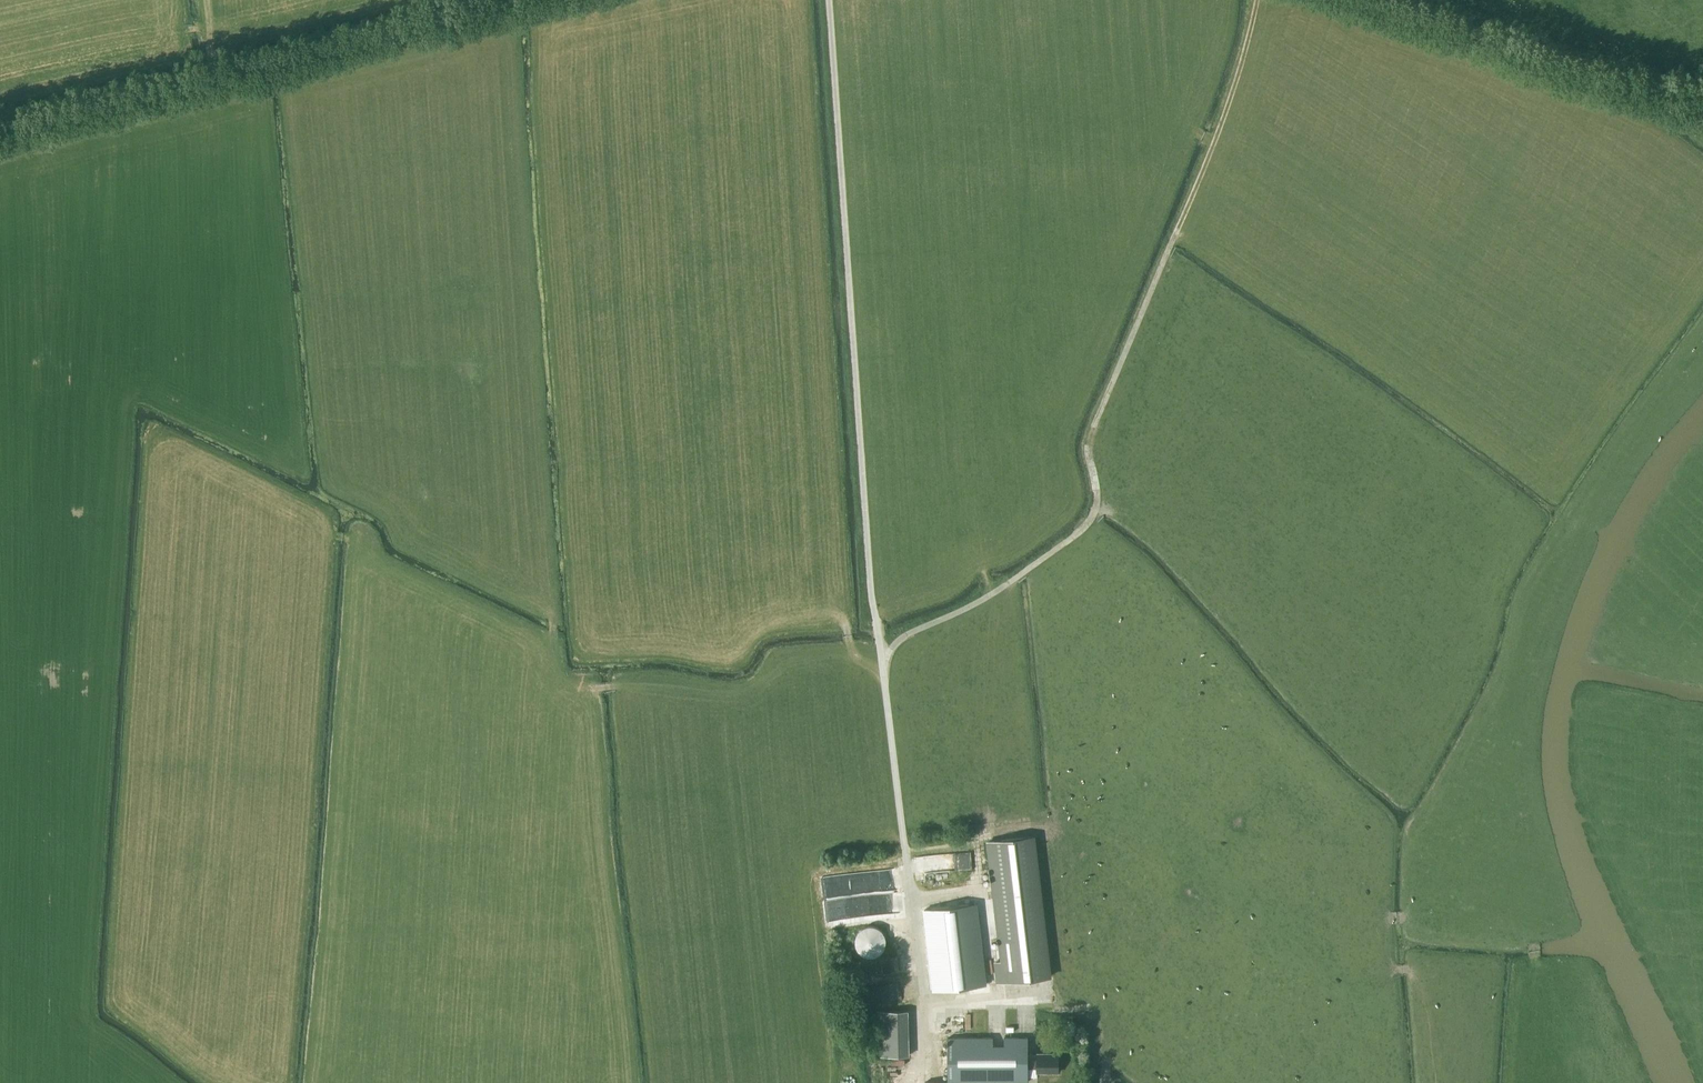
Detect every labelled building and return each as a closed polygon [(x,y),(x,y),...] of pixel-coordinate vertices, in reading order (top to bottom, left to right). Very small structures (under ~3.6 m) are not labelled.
[(1052,976),(1035,835),(987,841),(1001,960),(994,961),(997,983),(1052,976)] [(830,880),(832,899),(842,898),(841,879),(830,880)] [(980,903),(921,910),(931,990),(989,983),(980,903)] [(854,906),(836,907),(837,924),(855,923),(854,906)] [(859,925),(859,953),(885,954),(886,926),(859,925)] [(896,972),(895,960),(869,960),(869,973),(896,972)] [(911,1007),(879,1008),(881,1054),(912,1053),(911,1007)] [(948,1035),(948,1080),(943,1081),(925,1082),(954,1082),(954,1080),(1027,1080),(1027,1067),(1036,1067),(1036,1073),(1058,1073),(1058,1055),(1036,1055),(1027,1055),(1027,1035),(1004,1035),(1004,1043),(993,1043),(993,1035),(948,1035)]
